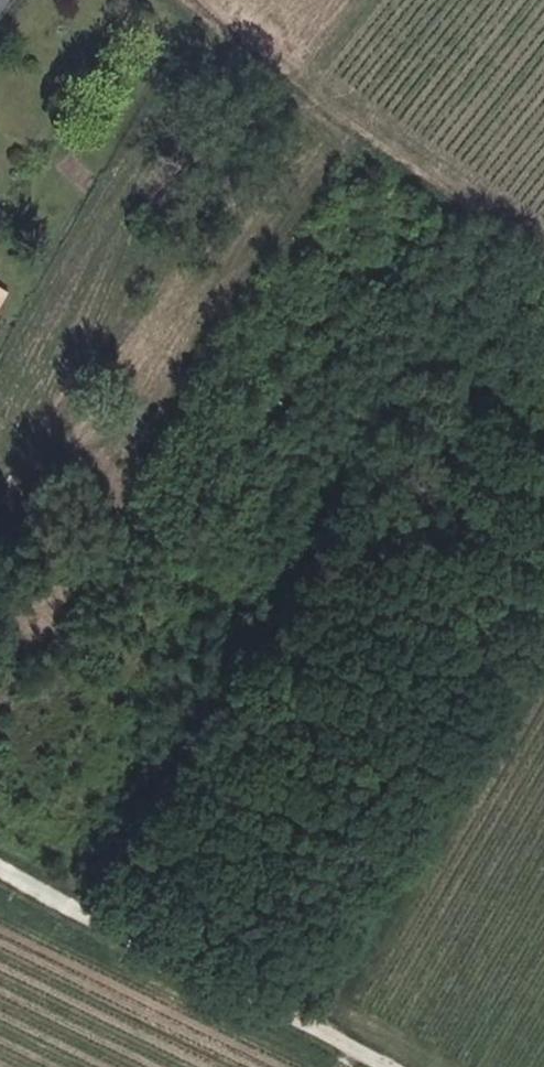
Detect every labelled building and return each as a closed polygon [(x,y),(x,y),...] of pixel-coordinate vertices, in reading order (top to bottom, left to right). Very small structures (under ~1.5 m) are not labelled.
[(13,289),(19,293),(28,280),(0,262),(0,309),(13,289)] [(19,293),(13,289),(0,309),(0,324),(19,293)]
